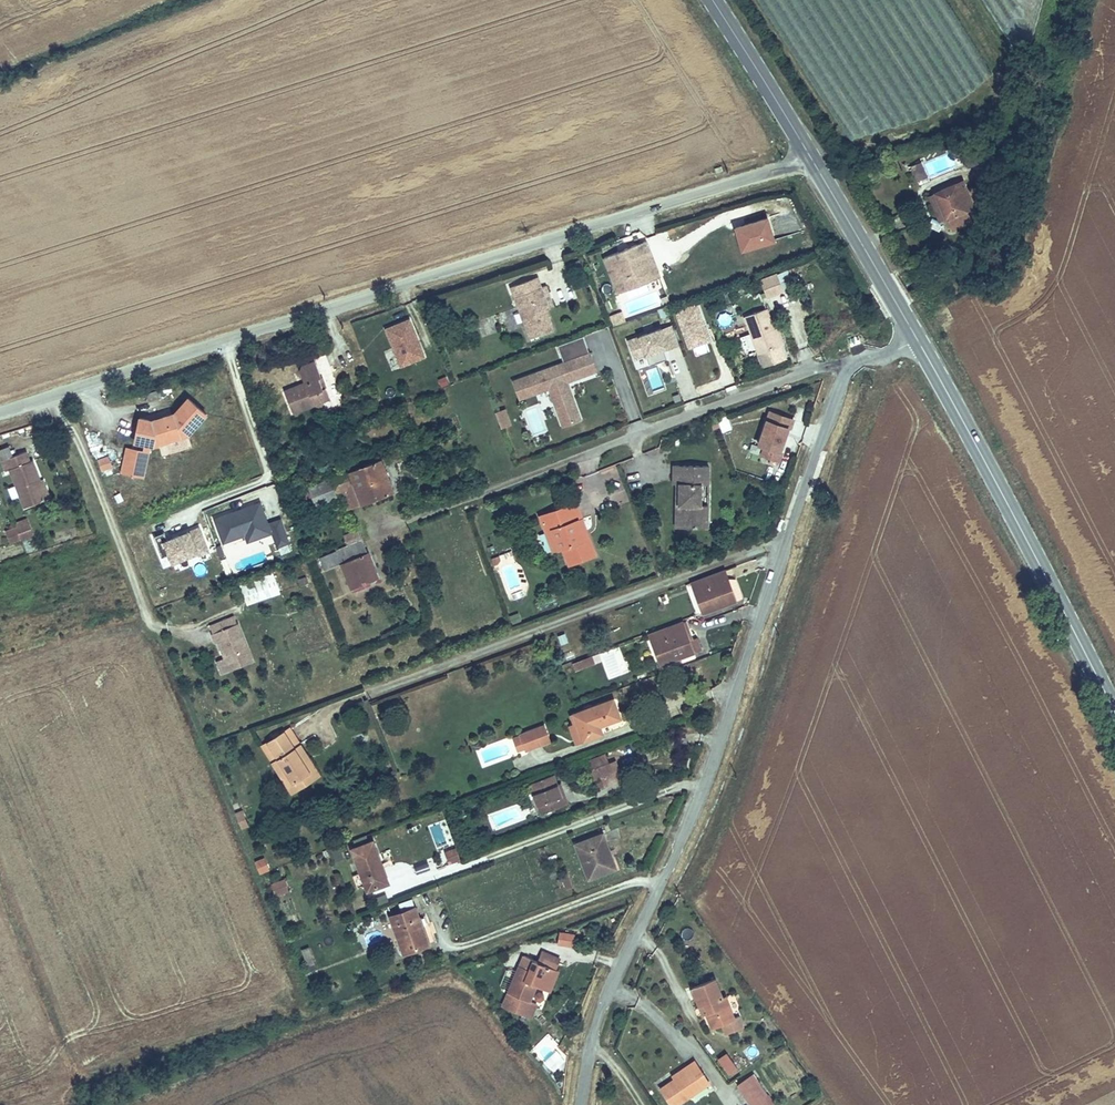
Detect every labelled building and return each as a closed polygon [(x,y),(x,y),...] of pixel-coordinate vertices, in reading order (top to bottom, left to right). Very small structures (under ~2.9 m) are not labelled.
[(922,164),(914,168),(919,180),(927,176),(922,164)] [(970,180),(939,195),(951,220),(981,205),(970,180)] [(740,249),(775,238),(767,212),(732,223),(740,249)] [(615,258),(600,263),(613,300),(655,285),(642,248),(621,256),(623,261),(617,264),(615,258)] [(787,268),(778,271),(783,284),(791,281),(787,268)] [(542,285),(539,275),(512,283),(530,335),(553,328),(546,308),(542,295),(545,294),(542,285)] [(775,297),(769,282),(755,287),(761,303),(775,297)] [(542,295),(546,308),(555,305),(548,283),(542,285),(545,294),(542,295)] [(573,286),(578,303),(589,300),(584,283),(573,286)] [(922,286),(912,292),(918,303),(928,297),(922,286)] [(697,300),(673,309),(687,348),(710,339),(697,300)] [(622,312),(610,314),(612,322),(624,320),(622,312)] [(772,353),(759,315),(737,324),(750,361),(772,353)] [(409,316),(382,326),(399,367),(425,356),(409,316)] [(624,338),(635,369),(665,358),(662,348),(669,345),(661,324),(624,338)] [(580,420),(568,380),(596,372),(585,335),(554,344),(560,362),(510,377),(517,399),(548,390),(559,427),(580,420)] [(681,346),(667,350),(683,402),(697,398),(681,346)] [(297,392),(283,397),(289,417),(312,410),(316,413),(318,413),(319,407),(326,405),(315,369),(300,374),(298,379),(303,394),(298,396),(297,392)] [(136,399),(159,395),(158,389),(135,392),(136,399)] [(119,471),(143,476),(151,435),(194,443),(202,401),(177,396),(173,416),(137,410),(131,445),(124,444),(119,471)] [(494,410),(500,427),(511,423),(505,406),(494,410)] [(535,436),(547,432),(538,408),(526,412),(535,436)] [(769,408),(754,453),(777,461),(793,416),(769,408)] [(727,414),(717,418),(721,431),(732,427),(727,414)] [(106,450),(94,455),(101,471),(112,466),(106,450)] [(35,482),(39,481),(31,460),(27,461),(23,451),(0,460),(5,471),(8,469),(23,508),(42,500),(35,482)] [(378,459),(328,477),(333,491),(338,490),(354,484),(361,504),(390,493),(378,459)] [(675,464),(674,483),(681,483),(680,506),(685,506),(685,526),(709,527),(710,507),(703,506),(704,485),(711,485),(712,465),(675,464)] [(333,491),(328,477),(307,486),(314,504),(335,497),(333,491)] [(42,479),(39,481),(35,482),(42,500),(49,498),(42,479)] [(345,510),(361,504),(354,484),(338,490),(345,510)] [(260,500),(212,516),(221,543),(243,536),(245,543),(272,535),(276,547),(289,542),(280,517),(267,521),(260,500)] [(537,518),(544,536),(552,533),(559,551),(565,569),(593,559),(587,543),(581,545),(574,524),(580,522),(573,505),(537,518)] [(675,526),(685,526),(685,506),(680,506),(676,506),(675,526)] [(27,517),(4,526),(10,542),(33,534),(27,517)] [(587,543),(580,522),(574,524),(581,545),(587,543)] [(188,526),(161,536),(170,561),(197,552),(188,526)] [(198,553),(207,550),(200,526),(191,529),(198,553)] [(341,535),(344,542),(358,537),(355,529),(341,535)] [(552,533),(544,536),(551,554),(559,551),(552,533)] [(332,538),(334,546),(344,542),(341,535),(332,538)] [(345,546),(336,550),(317,557),(322,569),(338,562),(348,589),(373,579),(358,537),(344,542),(345,546)] [(190,567),(194,577),(202,574),(199,564),(190,567)] [(238,581),(247,605),(280,592),(272,569),(238,581)] [(722,582),(725,581),(723,574),(690,587),(701,615),(733,602),(730,591),(726,592),(722,582)] [(733,583),(725,581),(722,582),(726,592),(730,591),(733,602),(740,599),(733,583)] [(253,661),(236,614),(207,624),(220,658),(215,659),(219,673),(253,661)] [(681,625),(649,637),(660,666),(691,652),(681,625)] [(621,646),(599,653),(607,679),(629,673),(621,646)] [(593,655),(570,660),(572,669),(595,665),(593,655)] [(607,703),(570,716),(580,742),(597,736),(594,727),(614,720),(607,703)] [(289,792),(300,785),(296,778),(307,771),(300,759),(307,756),(289,727),(261,745),(289,792)] [(538,727),(518,735),(524,750),(544,742),(538,727)] [(296,778),(300,785),(318,774),(307,756),(300,759),(307,771),(296,778)] [(612,762),(595,769),(601,786),(619,780),(612,762)] [(575,768),(565,772),(568,779),(578,775),(575,768)] [(537,812),(565,805),(556,772),(528,780),(537,812)] [(240,812),(234,814),(241,830),(246,828),(240,812)] [(599,836),(571,848),(584,881),(612,870),(599,836)] [(368,843),(348,850),(363,892),(379,885),(372,866),(376,864),(368,843)] [(330,846),(333,860),(342,859),(339,844),(330,846)] [(451,847),(439,851),(444,865),(456,860),(451,847)] [(263,856),(253,860),(258,873),(268,869),(263,856)] [(567,871),(559,875),(565,888),(573,885),(567,871)] [(270,880),(274,894),(288,891),(284,877),(270,880)] [(409,908),(385,918),(399,955),(422,946),(409,908)] [(558,929),(556,943),(573,945),(575,932),(558,929)] [(301,949),(305,965),(314,962),(310,946),(301,949)] [(510,977),(502,999),(509,1002),(503,1017),(526,1025),(537,995),(543,997),(550,975),(525,966),(521,975),(520,981),(510,977)] [(512,971),(510,977),(520,981),(521,975),(512,971)] [(691,986),(700,1012),(705,1010),(710,1025),(731,1017),(723,995),(720,996),(713,977),(691,986)] [(509,1002),(502,999),(497,1014),(503,1017),(509,1002)] [(705,1010),(700,1012),(706,1027),(710,1025),(705,1010)] [(531,1050),(553,1071),(569,1055),(547,1034),(531,1050)] [(726,1052),(716,1059),(726,1072),(735,1065),(726,1052)] [(687,1096),(706,1082),(690,1060),(683,1064),(686,1068),(658,1088),(670,1104),(674,1104),(687,1096)] [(751,1074),(735,1085),(750,1104),(770,1104),(772,1103),(751,1074)]
